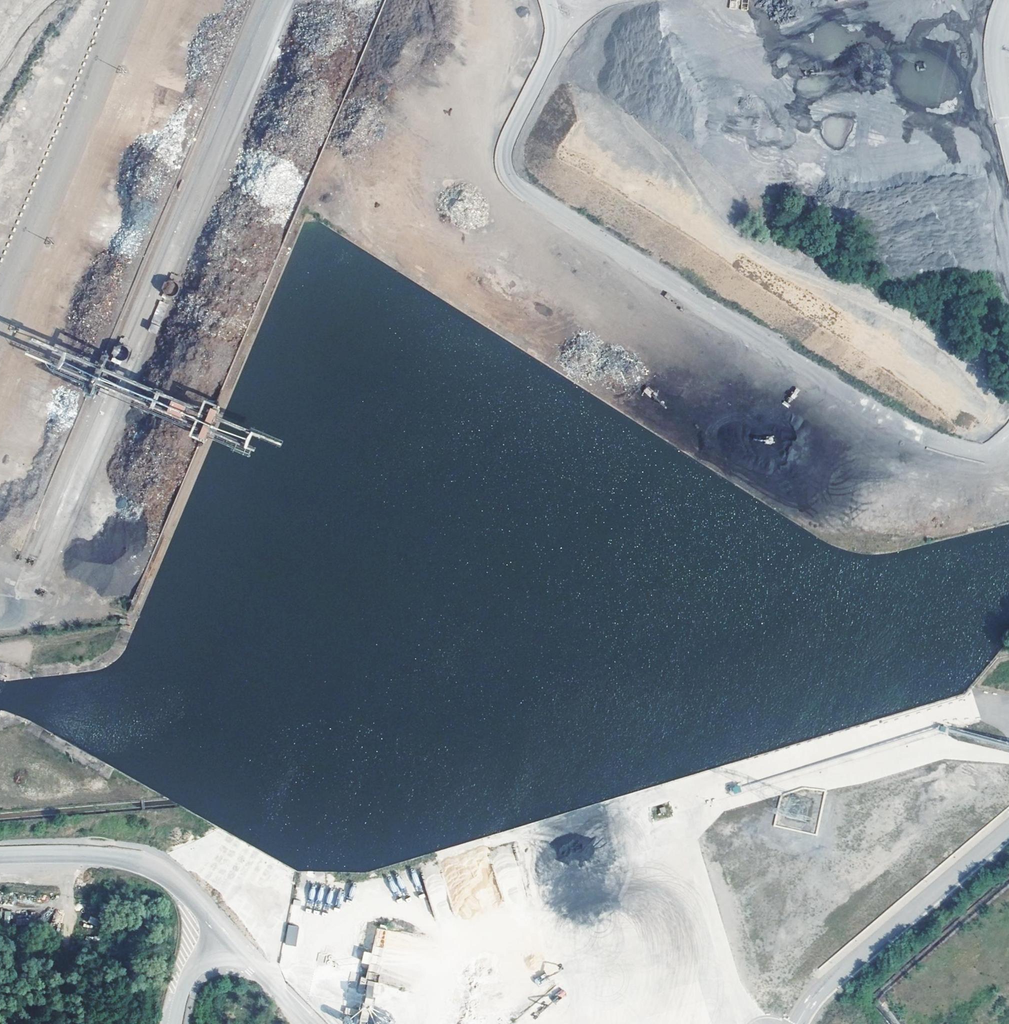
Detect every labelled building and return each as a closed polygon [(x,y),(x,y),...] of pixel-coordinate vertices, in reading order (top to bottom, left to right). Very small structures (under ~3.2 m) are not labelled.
[(340,102),(332,97),(329,107),(337,110),(340,102)] [(212,423),(216,410),(210,409),(206,421),(212,423)] [(142,461),(151,447),(142,441),(133,455),(142,461)] [(287,924),(285,944),(296,945),(298,926),(287,924)] [(341,963),(333,1011),(359,1015),(361,997),(373,998),(384,929),(376,928),(372,952),(363,951),(361,964),(367,965),(365,978),(356,977),(361,948),(353,947),(350,964),(341,963)]
